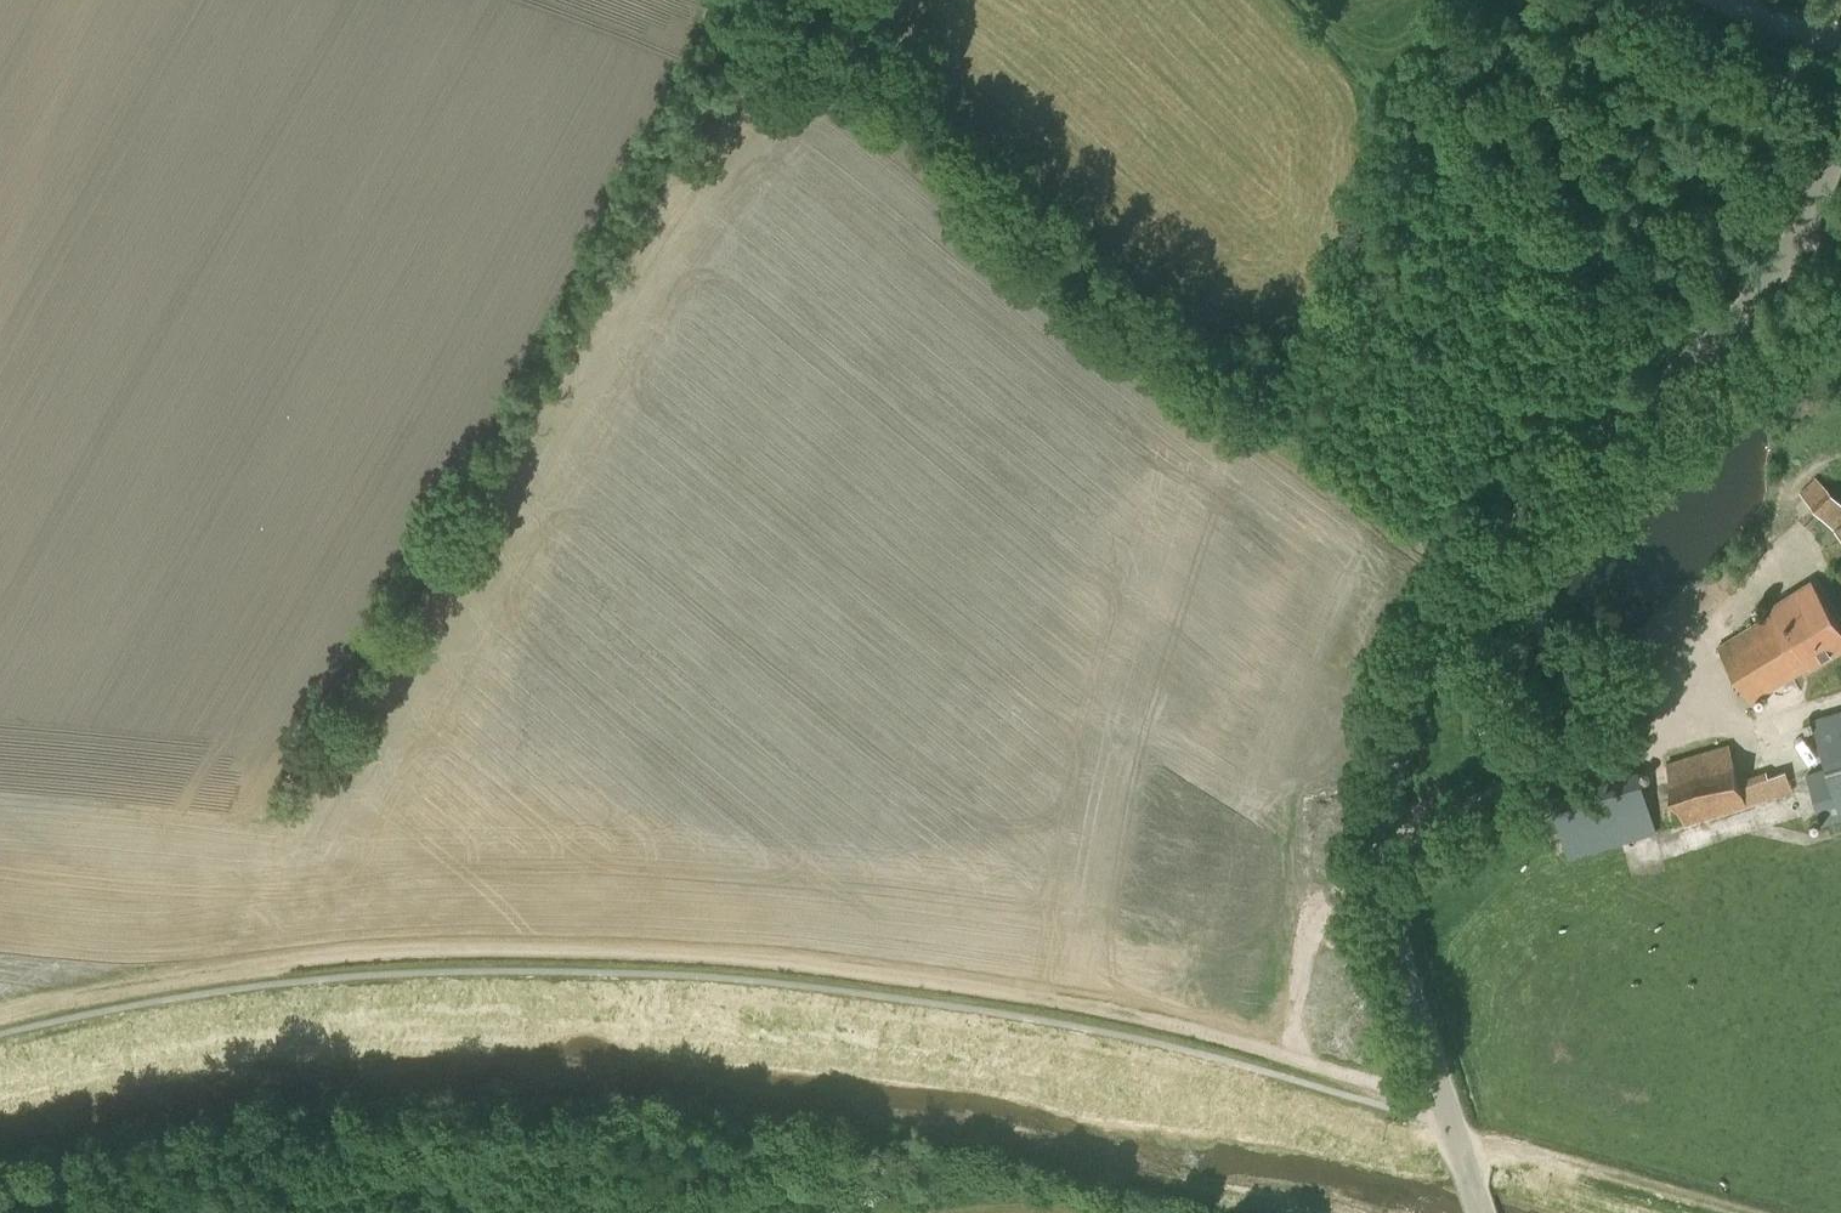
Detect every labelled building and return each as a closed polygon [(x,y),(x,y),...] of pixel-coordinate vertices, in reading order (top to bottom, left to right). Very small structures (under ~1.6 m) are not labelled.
[(1835,528),(1840,522),(1840,502),(1816,476),(1800,492),(1835,528)] [(1812,580),(1766,608),(1770,614),(1719,645),(1753,701),(1810,666),(1812,669),(1840,652),(1840,627),(1812,580)] [(1822,825),(1840,819),(1840,709),(1812,718),(1826,766),(1807,771),(1822,825)] [(1731,744),(1668,761),(1686,825),(1746,806),(1793,790),(1786,770),(1769,776),(1767,770),(1741,779),(1731,744)] [(1642,781),(1555,806),(1570,859),(1658,832),(1642,781)]
